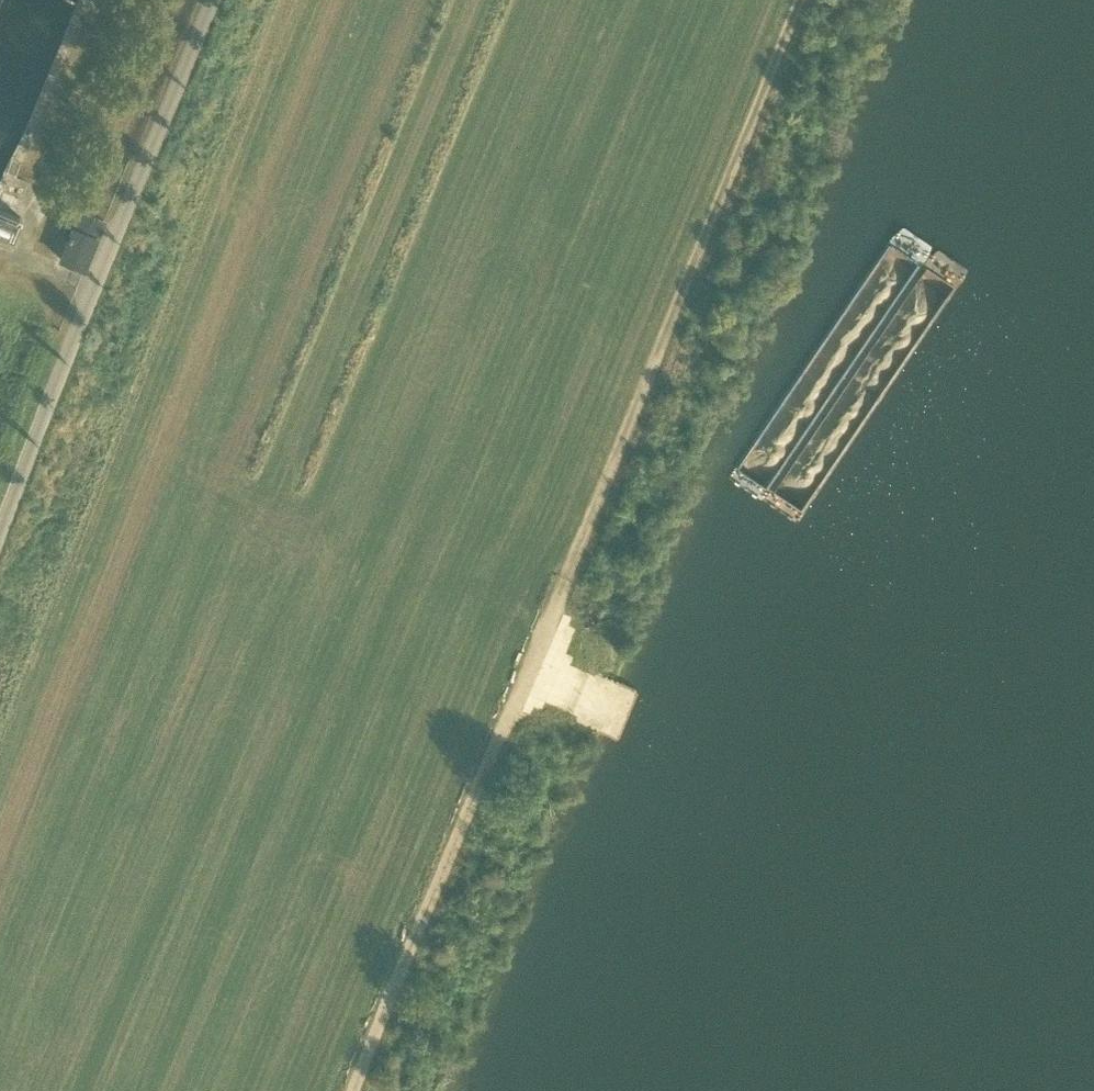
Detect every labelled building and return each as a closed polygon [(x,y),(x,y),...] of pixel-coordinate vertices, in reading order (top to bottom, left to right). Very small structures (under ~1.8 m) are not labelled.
[(60,260),(62,260),(87,271),(107,221),(76,208),(65,234),(69,236),(60,260)] [(24,219),(1,210),(0,211),(0,232),(16,239),(24,219)]
